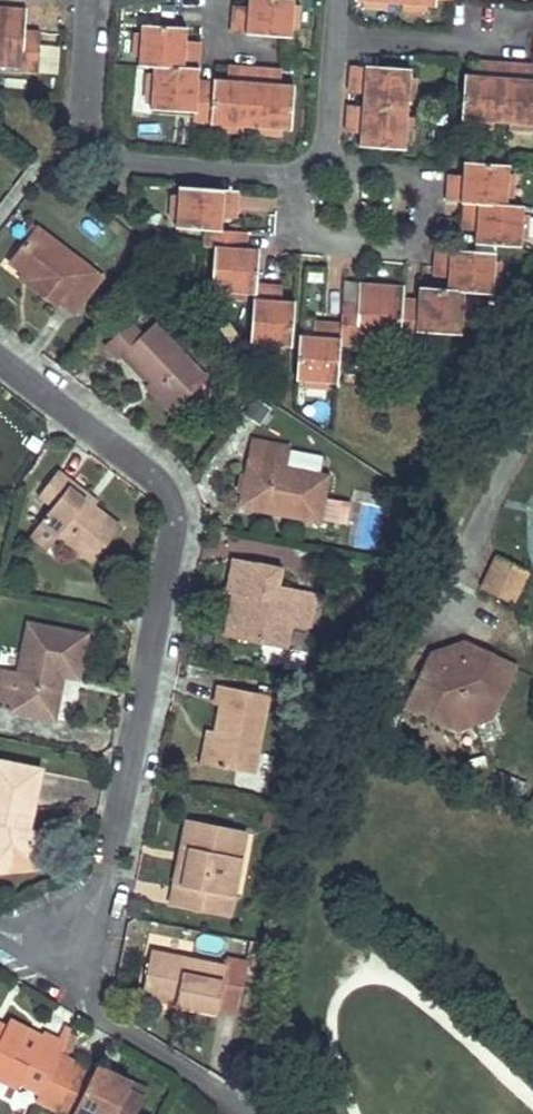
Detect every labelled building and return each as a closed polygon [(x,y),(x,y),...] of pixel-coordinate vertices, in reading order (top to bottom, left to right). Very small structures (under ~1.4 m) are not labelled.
[(19,66),(18,71),(36,72),(39,42),(22,40),(22,31),(24,0),(0,0),(0,65),(19,66)] [(229,19),(244,20),(244,32),(289,35),(289,29),(291,5),(292,0),(246,0),(245,6),(230,5),(229,19)] [(368,0),(361,0),(360,7),(385,9),(385,1),(368,0)] [(424,4),(399,2),(399,8),(424,11),(424,4)] [(298,6),(291,5),(289,29),(295,28),(298,6)] [(244,20),(229,19),(228,31),(244,32),(244,20)] [(184,28),(140,25),(139,32),(137,56),(137,61),(152,64),(151,73),(150,92),(149,107),(193,111),(193,122),(218,123),(241,126),(258,127),(282,130),(287,130),(291,85),(279,84),(270,82),(272,68),(235,64),(235,80),(225,79),(213,78),(213,81),(212,92),(195,90),(196,78),(199,51),(183,50),(184,41),(184,28)] [(22,31),(22,40),(39,42),(39,33),(22,31)] [(132,31),(131,54),(137,56),(139,32),(132,31)] [(199,42),(184,41),(183,50),(199,51),(199,42)] [(478,59),(478,75),(486,75),(487,60),(478,59)] [(487,60),(486,75),(521,78),(522,62),(487,60)] [(522,62),(521,78),(529,78),(531,63),(522,62)] [(235,64),(227,64),(225,79),(235,80),(235,64)] [(348,65),(347,83),(361,85),(361,93),(360,106),(346,104),(344,122),(359,123),(358,132),(358,143),(402,148),(403,140),(404,117),(406,101),(407,78),(408,70),(348,65)] [(272,68),(270,82),(279,84),(281,69),(272,68)] [(151,73),(145,72),(143,92),(150,92),(151,73)] [(461,118),(467,118),(487,120),(509,121),(532,123),(532,79),(529,78),(521,78),(486,75),(478,75),(465,74),(461,118)] [(196,78),(195,90),(212,92),(213,81),(196,78)] [(416,79),(407,78),(406,101),(413,101),(416,79)] [(361,85),(347,83),(347,91),(361,93),(361,85)] [(412,118),(404,117),(403,140),(410,140),(412,118)] [(467,118),(467,125),(485,126),(487,120),(467,118)] [(359,123),(344,122),(343,131),(358,132),(359,123)] [(241,126),(218,123),(217,131),(240,133),(241,126)] [(258,127),(257,134),(280,136),(282,130),(258,127)] [(508,166),(464,164),(462,176),(462,183),(446,182),(445,200),(461,202),(459,219),(474,220),(474,231),(473,240),(517,244),(518,237),(520,213),(521,206),(504,205),(505,196),(507,171),(508,166)] [(507,171),(505,196),(511,197),(513,173),(507,171)] [(447,174),(446,182),(462,183),(462,176),(447,174)] [(176,187),(173,225),(205,228),(203,246),(213,248),(211,290),(223,291),(245,293),(253,293),(248,342),(255,343),(281,344),(287,345),(291,301),(279,299),(270,298),(270,284),(254,283),(257,249),(245,247),(236,246),(238,230),(231,229),(221,229),(221,216),(221,208),(237,208),(238,192),(176,187)] [(221,208),(221,216),(235,217),(237,208),(221,208)] [(520,213),(518,237),(525,237),(526,214),(520,213)] [(24,240),(37,224),(30,219),(17,235),(24,240)] [(459,219),(458,228),(474,231),(474,220),(459,219)] [(24,240),(8,260),(21,270),(30,278),(27,283),(55,304),(59,301),(73,312),(102,275),(37,224),(24,240)] [(247,231),(238,230),(236,246),(245,247),(247,231)] [(494,254),(432,249),(431,260),(431,269),(445,270),(444,279),(443,289),(418,288),(415,301),(415,302),(414,311),(399,310),(399,300),(400,285),(359,281),(357,303),(357,312),(340,311),(338,322),(321,321),(321,335),(312,334),(298,335),(295,377),(303,378),(327,380),(334,381),(337,344),(355,345),(356,341),(396,345),(396,340),(412,340),(413,329),(459,333),(460,322),(463,298),(463,291),(490,292),(491,283),(493,259),(494,254)] [(493,259),(491,283),(498,284),(499,261),(493,259)] [(431,269),(430,277),(444,279),(445,270),(431,269)] [(30,278),(21,270),(17,275),(27,283),(30,278)] [(280,285),(270,284),(270,298),(279,299),(280,285)] [(245,293),(223,291),(223,299),(244,300),(245,293)] [(415,301),(399,300),(399,310),(414,311),(415,302),(415,301)] [(340,302),(340,311),(357,312),(357,303),(340,302)] [(130,319),(105,342),(118,356),(124,351),(150,379),(175,405),(207,375),(155,319),(142,332),(130,319)] [(238,332),(228,319),(218,326),(228,339),(238,332)] [(313,320),(312,334),(321,335),(321,321),(313,320)] [(303,378),(302,385),(326,387),(327,380),(303,378)] [(175,405),(150,379),(144,385),(168,411),(175,405)] [(251,437),(237,502),(317,519),(317,516),(340,521),(344,501),(322,497),(327,473),(283,463),(286,443),(251,437)] [(56,468),(38,492),(52,503),(40,519),(93,560),(120,525),(94,505),(69,485),(73,481),(56,468)] [(73,481),(69,485),(94,505),(97,500),(73,481)] [(231,554),(223,590),(229,591),(239,593),(230,635),(258,641),(261,627),(271,621),(288,624),(304,627),(312,592),(274,584),(278,564),(231,554)] [(497,557),(483,586),(513,601),(527,571),(497,557)] [(239,593),(229,591),(220,633),(230,635),(239,593)] [(0,668),(0,700),(11,703),(10,708),(53,718),(61,683),(54,681),(56,671),(63,673),(76,676),(86,633),(28,620),(18,668),(1,665),(0,668)] [(283,646),(288,624),(271,621),(261,627),(258,641),(283,646)] [(464,641),(431,652),(406,703),(457,728),(491,716),(516,666),(464,641)] [(54,681),(61,683),(63,673),(56,671),(54,681)] [(211,737),(206,763),(252,772),(268,693),(216,683),(213,702),(218,703),(211,737)] [(206,763),(211,737),(202,735),(197,761),(206,763)] [(6,858),(16,869),(38,867),(37,846),(25,837),(24,827),(28,828),(42,768),(0,758),(0,859),(6,858)] [(234,830),(185,820),(179,846),(187,848),(180,884),(172,883),(167,902),(224,913),(237,856),(229,854),(234,830)] [(28,828),(24,827),(25,837),(37,846),(36,830),(28,828)] [(229,854),(237,856),(242,831),(234,830),(229,854)] [(187,848),(179,846),(172,883),(180,884),(187,848)] [(0,859),(0,871),(16,869),(6,858),(0,859)] [(234,1008),(244,960),(226,956),(224,964),(149,948),(141,986),(175,993),(174,1001),(215,1009),(216,1004),(234,1008)] [(141,986),(139,993),(174,1001),(175,993),(141,986)] [(17,1086),(41,1033),(8,1017),(3,1025),(0,1033),(0,1078),(17,1086)] [(57,1107),(70,1113),(134,1113),(143,1096),(110,1079),(114,1071),(97,1062),(93,1069),(79,1062),(57,1107)] [(147,1088),(114,1071),(110,1079),(143,1096),(147,1088)] [(17,1086),(0,1078),(0,1098),(9,1102),(17,1086)]
